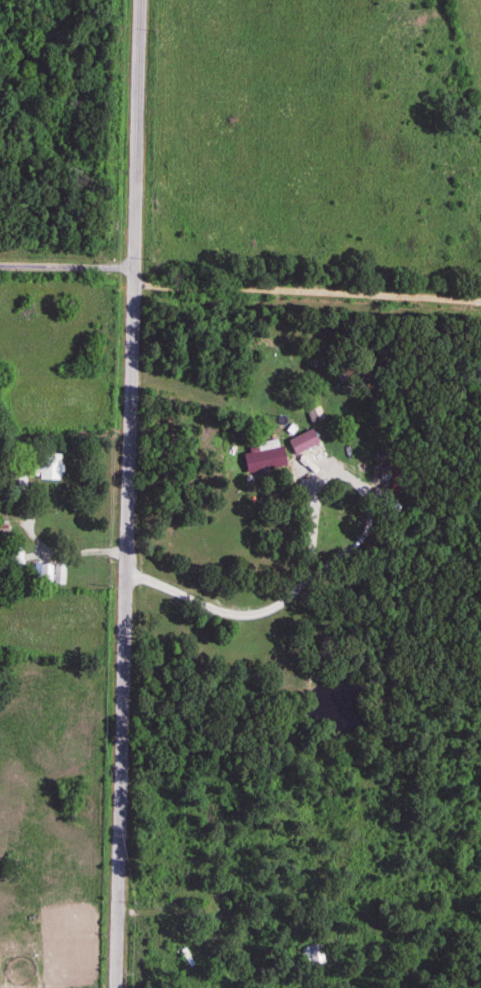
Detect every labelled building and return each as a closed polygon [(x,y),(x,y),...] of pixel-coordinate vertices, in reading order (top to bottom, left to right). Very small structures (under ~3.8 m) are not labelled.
[(308,437),(298,429),(291,437),(301,445),(308,437)] [(245,475),(281,467),(275,441),(240,449),(245,475)] [(59,481),(59,454),(34,454),(34,481),(59,481)] [(34,584),(50,585),(51,565),(35,565),(34,584)] [(63,565),(53,565),(53,585),(63,585),(63,565)] [(324,947),(303,947),(303,966),(324,966),(324,947)]
